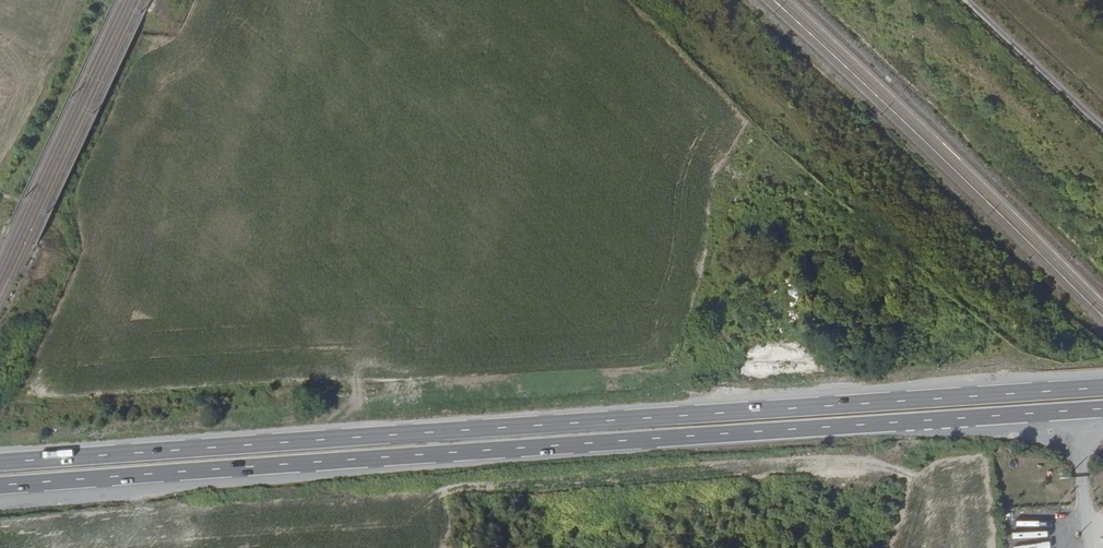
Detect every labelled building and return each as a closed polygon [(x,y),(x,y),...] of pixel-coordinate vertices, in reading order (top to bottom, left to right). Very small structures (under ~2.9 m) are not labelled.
[(891,488),(883,480),(875,488),(884,496),(891,488)]
